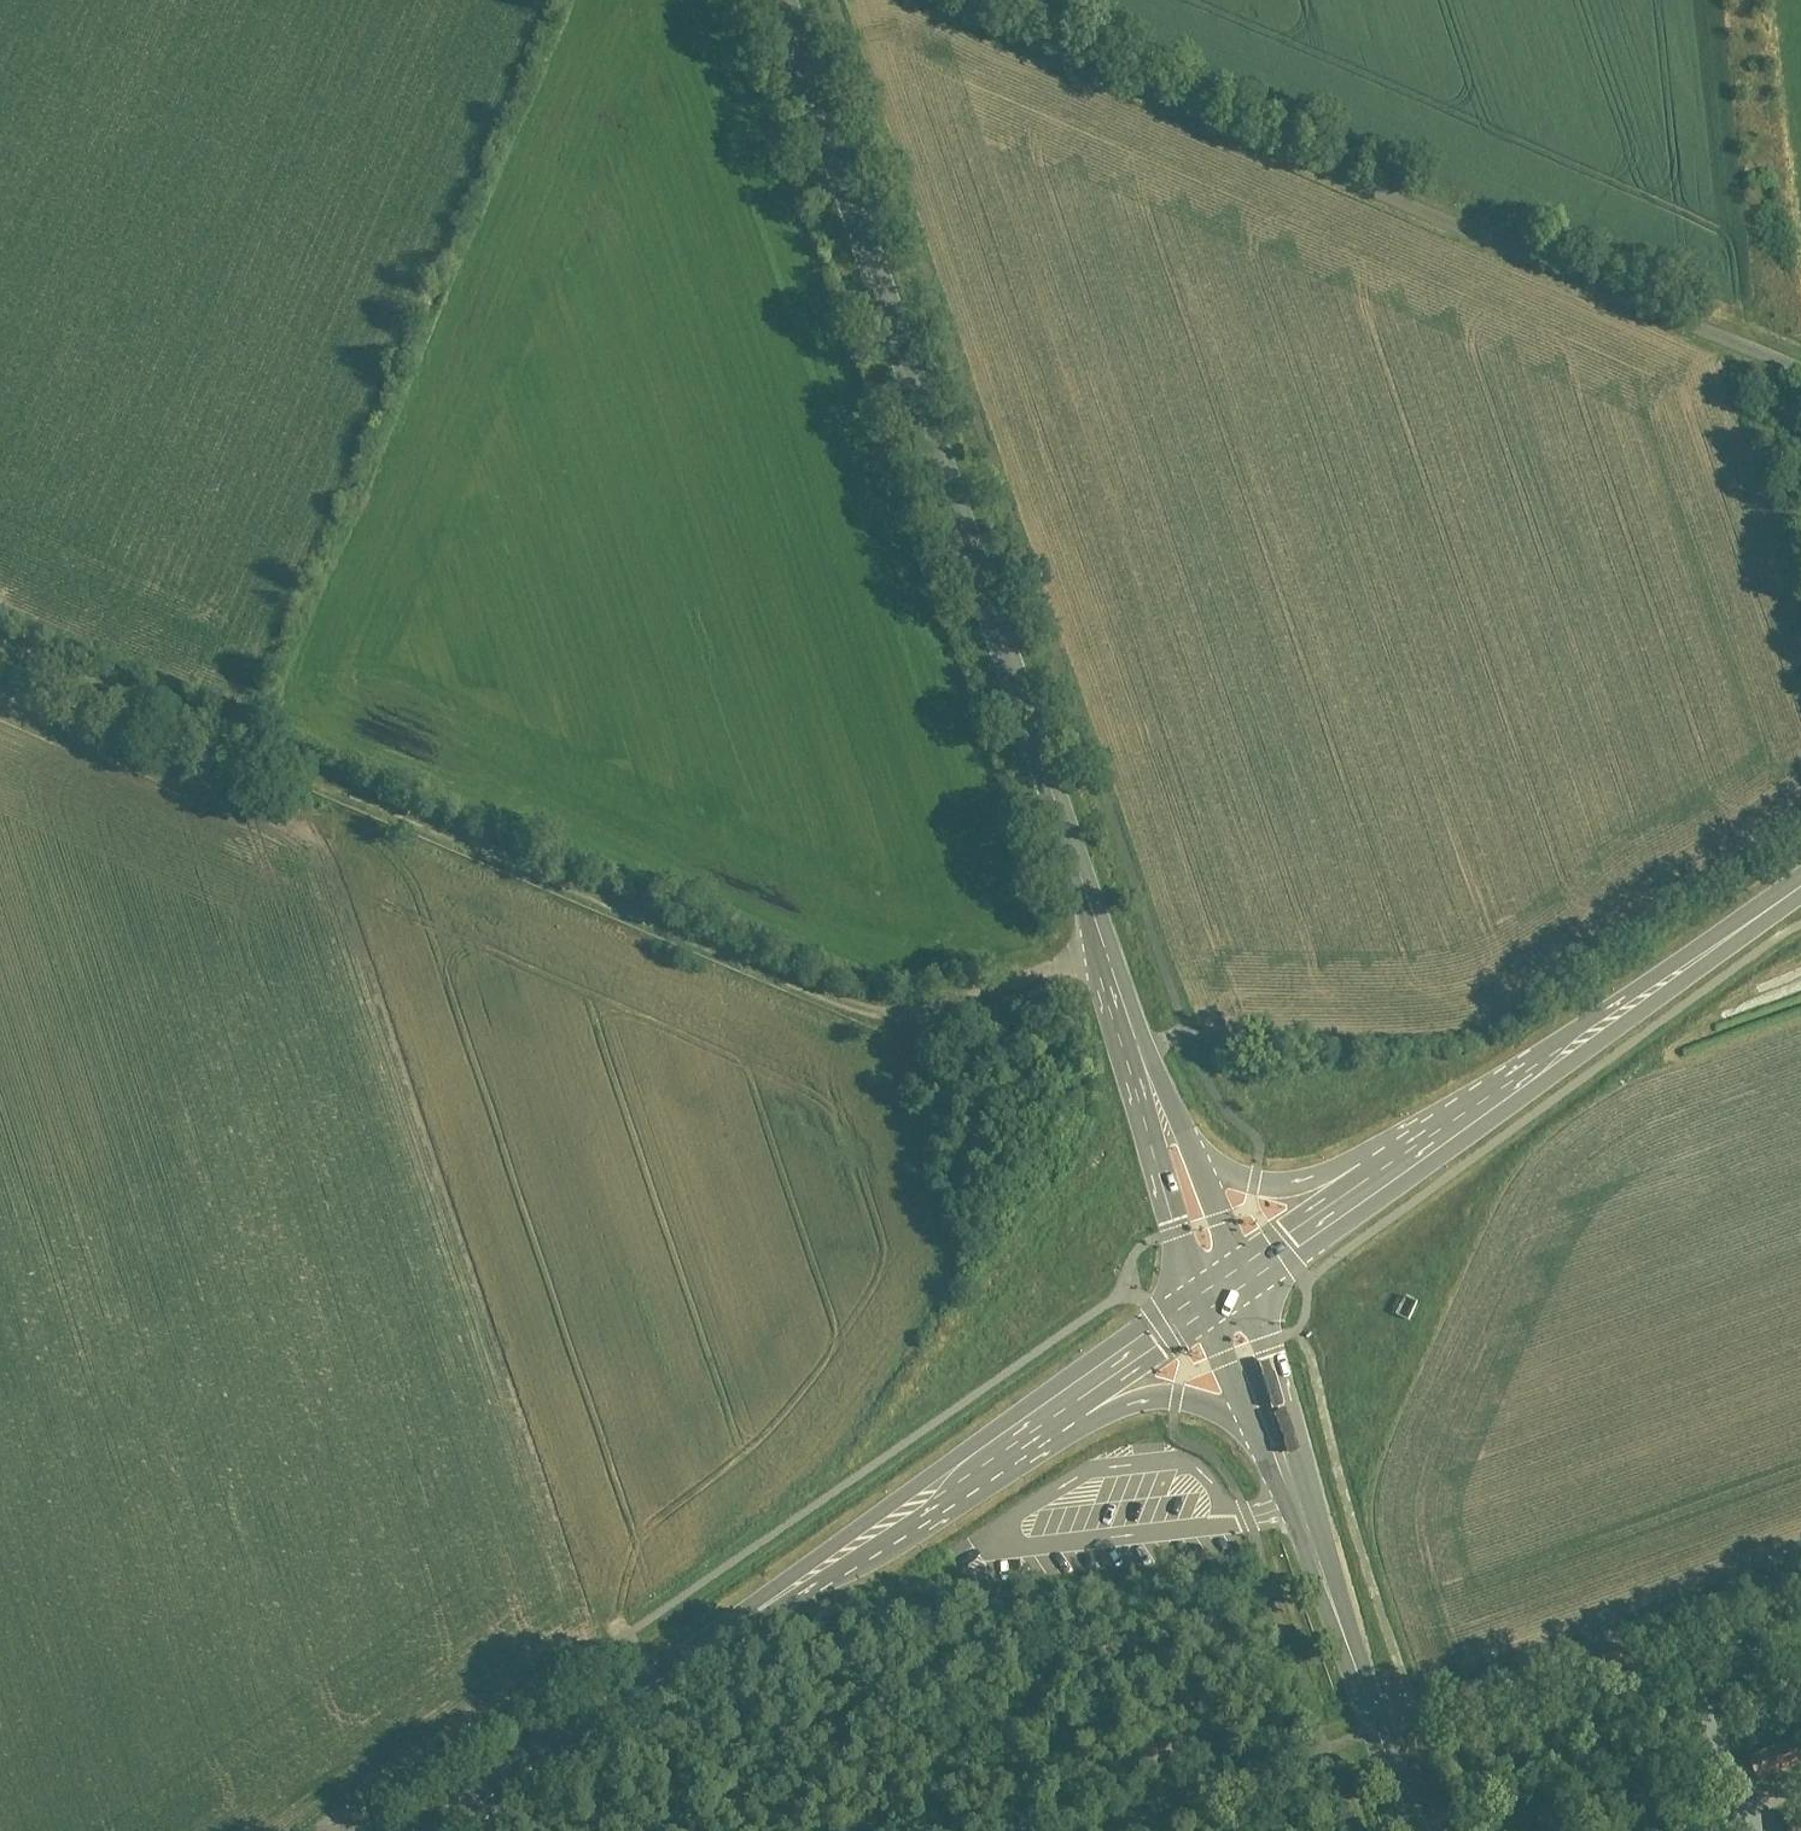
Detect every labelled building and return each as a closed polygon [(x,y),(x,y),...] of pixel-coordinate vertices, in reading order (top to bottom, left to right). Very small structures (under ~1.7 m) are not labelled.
[(1755,1756),(1765,1782),(1800,1768),(1800,1738),(1755,1756)]
